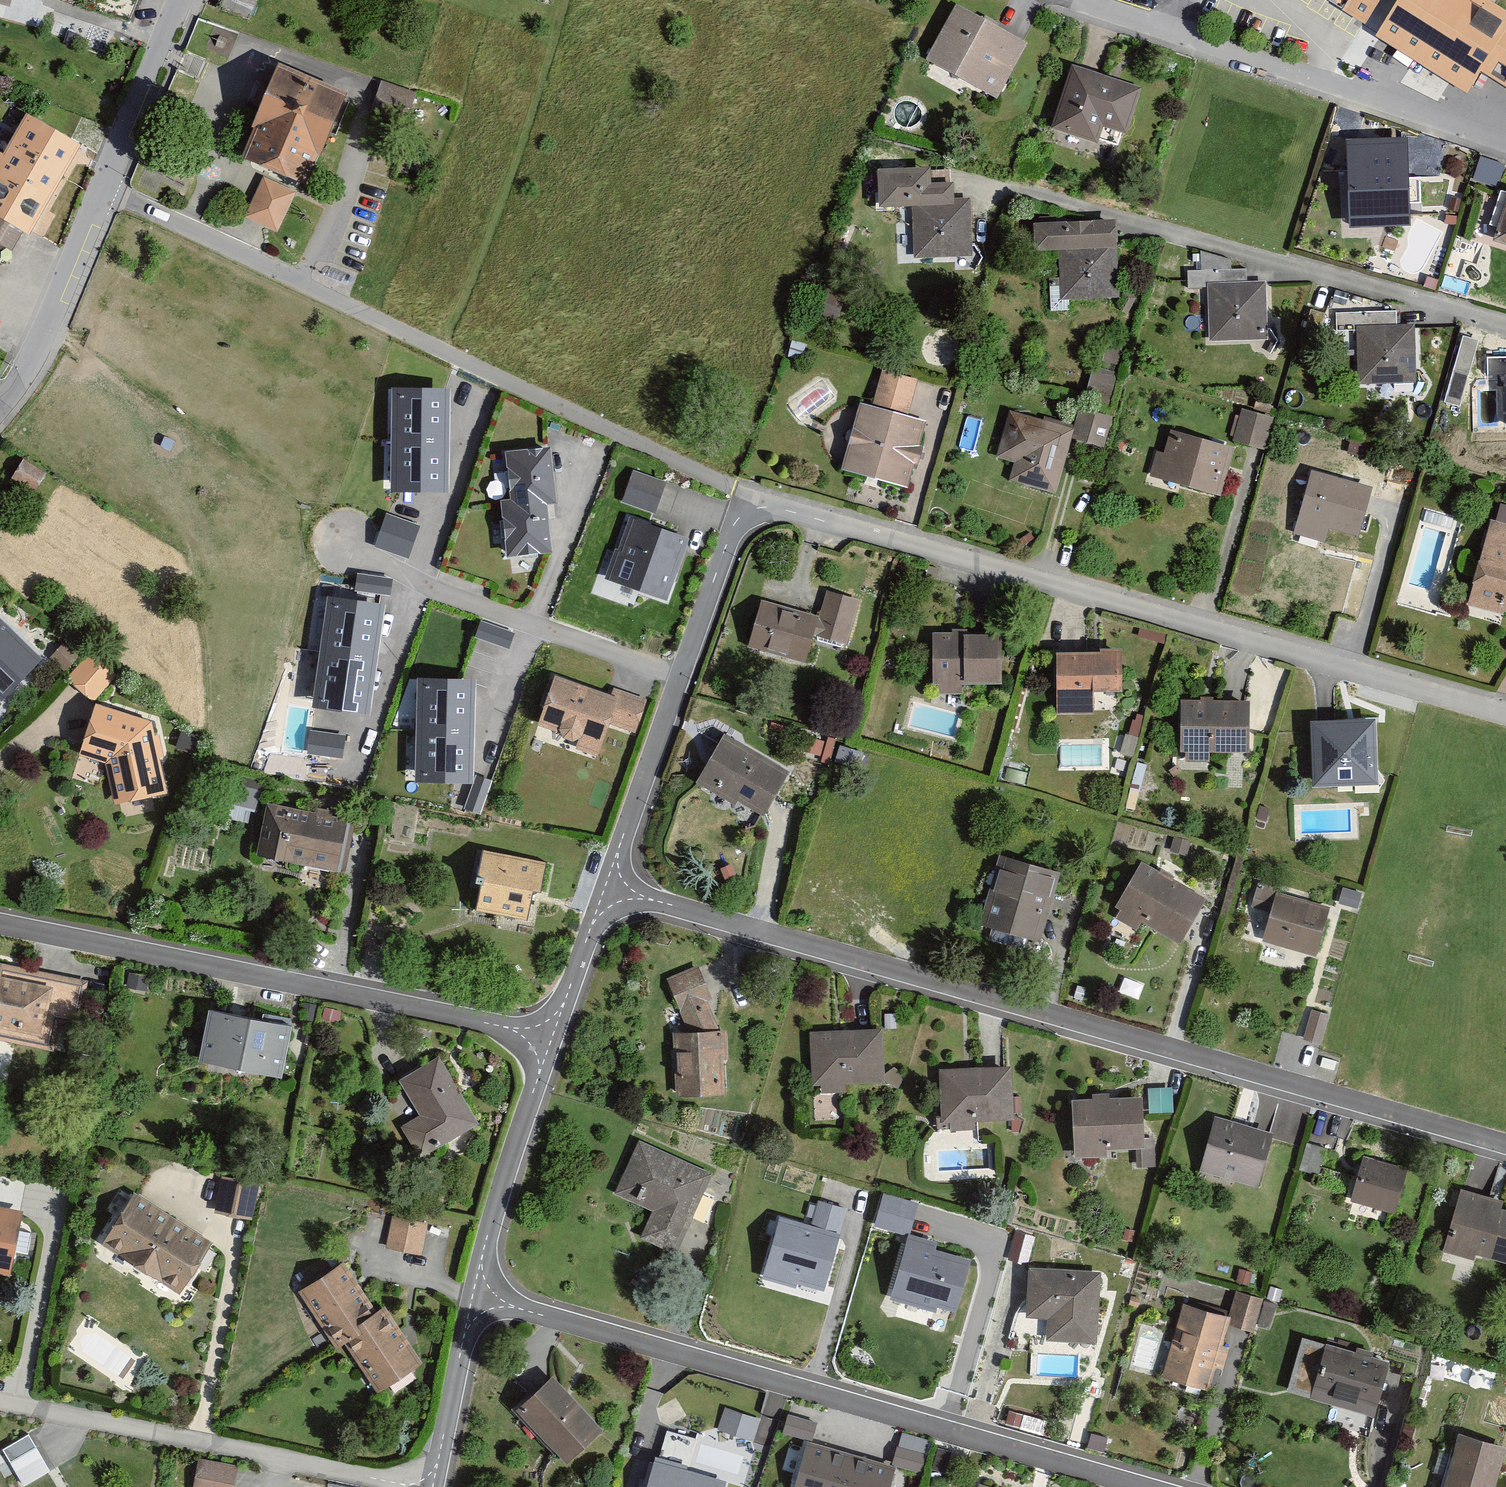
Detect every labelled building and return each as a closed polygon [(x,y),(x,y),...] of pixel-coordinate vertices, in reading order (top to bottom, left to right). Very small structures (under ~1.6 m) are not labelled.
[(1365,24),(1380,0),(1327,0),(1365,24)] [(1489,0),(1399,0),(1376,36),(1468,94),(1482,71),(1505,87),(1505,10),(1489,0)] [(1026,42),(957,5),(927,60),(997,97),(1026,42)] [(1140,87),(1074,67),(1056,130),(1100,143),(1105,127),(1126,133),(1140,87)] [(305,186),(344,97),(277,68),(253,123),(260,126),(246,160),(305,186)] [(381,82),(375,99),(409,112),(416,94),(381,82)] [(15,224),(27,232),(80,145),(27,113),(4,152),(0,150),(0,215),(15,224)] [(1349,225),(1410,223),(1407,138),(1346,140),(1349,225)] [(931,168),(877,170),(879,208),(912,207),(914,258),(973,256),(970,197),(954,198),(954,182),(931,183),(931,168)] [(263,178),(245,219),(278,233),(296,192),(263,178)] [(1496,242),(1505,245),(1505,208),(1496,242)] [(15,224),(0,215),(0,249),(15,224)] [(1117,220),(1033,224),(1034,252),(1058,251),(1060,300),(1120,298),(1117,220)] [(1247,282),(1207,284),(1207,287),(1209,342),(1268,340),(1266,282),(1247,282)] [(824,283),(813,314),(836,322),(847,291),(824,283)] [(1397,326),(1357,328),(1357,330),(1359,383),(1417,381),(1415,325),(1397,326)] [(1088,390),(1109,398),(1118,375),(1098,367),(1088,390)] [(882,370),(872,407),(907,416),(918,380),(882,370)] [(442,396),(401,395),(399,485),(441,485),(442,396)] [(872,407),(860,403),(842,468),(907,486),(926,422),(907,416),(872,407)] [(1113,417),(1080,408),(1071,439),(1104,448),(1113,417)] [(1273,417),(1242,409),(1234,442),(1265,450),(1273,417)] [(1072,428),(1011,412),(998,461),(1014,465),(1011,479),(1055,491),(1069,440),(1072,428)] [(1233,447),(1171,431),(1158,480),(1221,496),(1233,447)] [(551,447),(505,452),(510,499),(500,500),(507,558),(552,553),(547,506),(557,505),(551,447)] [(13,474),(37,488),(48,470),(24,456),(13,474)] [(633,470),(622,503),(656,514),(667,481),(633,470)] [(1370,487),(1311,472),(1294,534),(1327,543),(1331,529),(1357,536),(1370,487)] [(416,526),(387,516),(377,546),(406,556),(416,526)] [(631,518),(608,580),(666,601),(689,539),(631,518)] [(1489,522),(1469,603),(1505,612),(1505,527),(1489,522)] [(392,579),(358,575),(356,591),(390,595),(392,579)] [(826,592),(819,617),(814,636),(847,645),(859,600),(826,592)] [(381,605),(332,598),(317,708),(366,715),(381,605)] [(819,617),(761,601),(749,647),(807,663),(814,636),(819,617)] [(42,660),(0,620),(0,701),(1,702),(42,660)] [(515,633),(483,621),(477,636),(510,648),(515,633)] [(1000,684),(1001,633),(932,632),(932,685),(938,685),(938,694),(963,694),(963,684),(1000,684)] [(1099,654),(1056,654),(1057,714),(1093,714),(1093,692),(1122,692),(1122,650),(1099,650),(1099,654)] [(91,652),(70,674),(95,698),(117,676),(91,652)] [(554,676),(537,725),(579,740),(576,749),(598,757),(609,724),(635,733),(647,700),(613,688),(611,695),(554,676)] [(469,685),(426,684),(424,775),(467,776),(469,685)] [(1250,753),(1250,701),(1181,700),(1180,752),(1250,753)] [(93,707),(82,754),(110,761),(117,803),(164,795),(156,722),(93,707)] [(1374,720),(1311,724),(1316,785),(1378,780),(1374,720)] [(202,737),(181,730),(175,748),(195,755),(202,737)] [(344,736),(311,732),(309,753),(341,757),(344,736)] [(788,775),(723,738),(699,781),(763,818),(788,775)] [(237,803),(255,809),(260,790),(242,785),(237,803)] [(337,867),(347,818),(267,802),(256,855),(292,862),(293,858),(337,867)] [(538,860),(490,851),(479,915),(527,923),(538,860)] [(1060,873),(999,855),(979,925),(1040,943),(1060,873)] [(1205,900),(1142,862),(1116,906),(1179,943),(1205,900)] [(1276,894),(1262,941),(1316,956),(1330,909),(1276,894)] [(0,962),(0,1040),(52,1050),(58,1021),(79,1025),(89,981),(0,962)] [(727,1031),(720,1031),(706,1001),(713,999),(699,965),(666,979),(681,1011),(690,1034),(673,1033),(675,1097),(725,1095),(723,1060),(728,1060),(727,1031)] [(1311,1007),(1302,1035),(1318,1041),(1325,1013),(1311,1007)] [(291,1027),(209,1011),(199,1063),(281,1078),(291,1027)] [(883,1029),(809,1032),(812,1086),(885,1083),(883,1029)] [(439,1059),(400,1082),(419,1114),(403,1124),(421,1155),(476,1122),(439,1059)] [(1011,1066),(939,1070),(941,1124),(1014,1121),(1011,1066)] [(1143,1098),(1072,1101),(1074,1159),(1107,1158),(1106,1151),(1145,1150),(1143,1098)] [(1215,1118),(1200,1171),(1258,1188),(1273,1134),(1215,1118)] [(709,1173),(637,1144),(616,1196),(652,1211),(642,1235),(678,1250),(709,1173)] [(1408,1169),(1364,1156),(1350,1202),(1395,1215),(1408,1169)] [(260,1184),(222,1176),(215,1213),(253,1220),(260,1184)] [(1460,1190),(1443,1253),(1475,1261),(1477,1256),(1505,1264),(1505,1211),(1502,1210),(1504,1201),(1460,1190)] [(874,1224),(910,1234),(919,1204),(884,1193),(874,1224)] [(134,1194),(102,1245),(179,1294),(212,1244),(134,1194)] [(818,1200),(811,1226),(839,1234),(847,1209),(818,1200)] [(0,1209),(0,1271),(10,1273),(21,1213),(0,1209)] [(426,1224),(392,1219),(387,1248),(421,1253),(426,1224)] [(811,1226),(780,1219),(763,1280),(796,1289),(797,1284),(824,1291),(839,1234),(811,1226)] [(938,1243),(908,1235),(890,1300),(936,1313),(938,1308),(956,1313),(971,1260),(935,1251),(938,1243)] [(342,1264),(300,1293),(335,1345),(343,1339),(377,1316),(342,1264)] [(1097,1273),(1031,1271),(1029,1319),(1050,1320),(1049,1338),(1095,1340),(1097,1273)] [(1263,1300),(1239,1292),(1228,1325),(1253,1333),(1263,1300)] [(1229,1318),(1183,1304),(1161,1378),(1207,1392),(1229,1318)] [(377,1316),(343,1339),(379,1391),(423,1361),(388,1309),(377,1316)] [(1389,1364),(1326,1347),(1312,1397),(1375,1415),(1389,1364)] [(602,1431),(553,1377),(516,1410),(566,1464),(602,1431)] [(724,1408),(718,1430),(754,1441),(761,1420),(724,1408)] [(818,1423),(788,1415),(783,1433),(812,1442),(818,1423)] [(28,1435),(3,1450),(10,1463),(36,1447),(28,1435)] [(1461,1438),(1448,1486),(1495,1486),(1505,1449),(1461,1438)] [(808,1442),(795,1486),(890,1486),(896,1467),(808,1442)] [(898,1447),(892,1465),(921,1473),(926,1455),(898,1447)] [(197,1460),(193,1486),(234,1486),(237,1467),(197,1460)] [(654,1463),(647,1486),(725,1486),(726,1483),(654,1463)]
